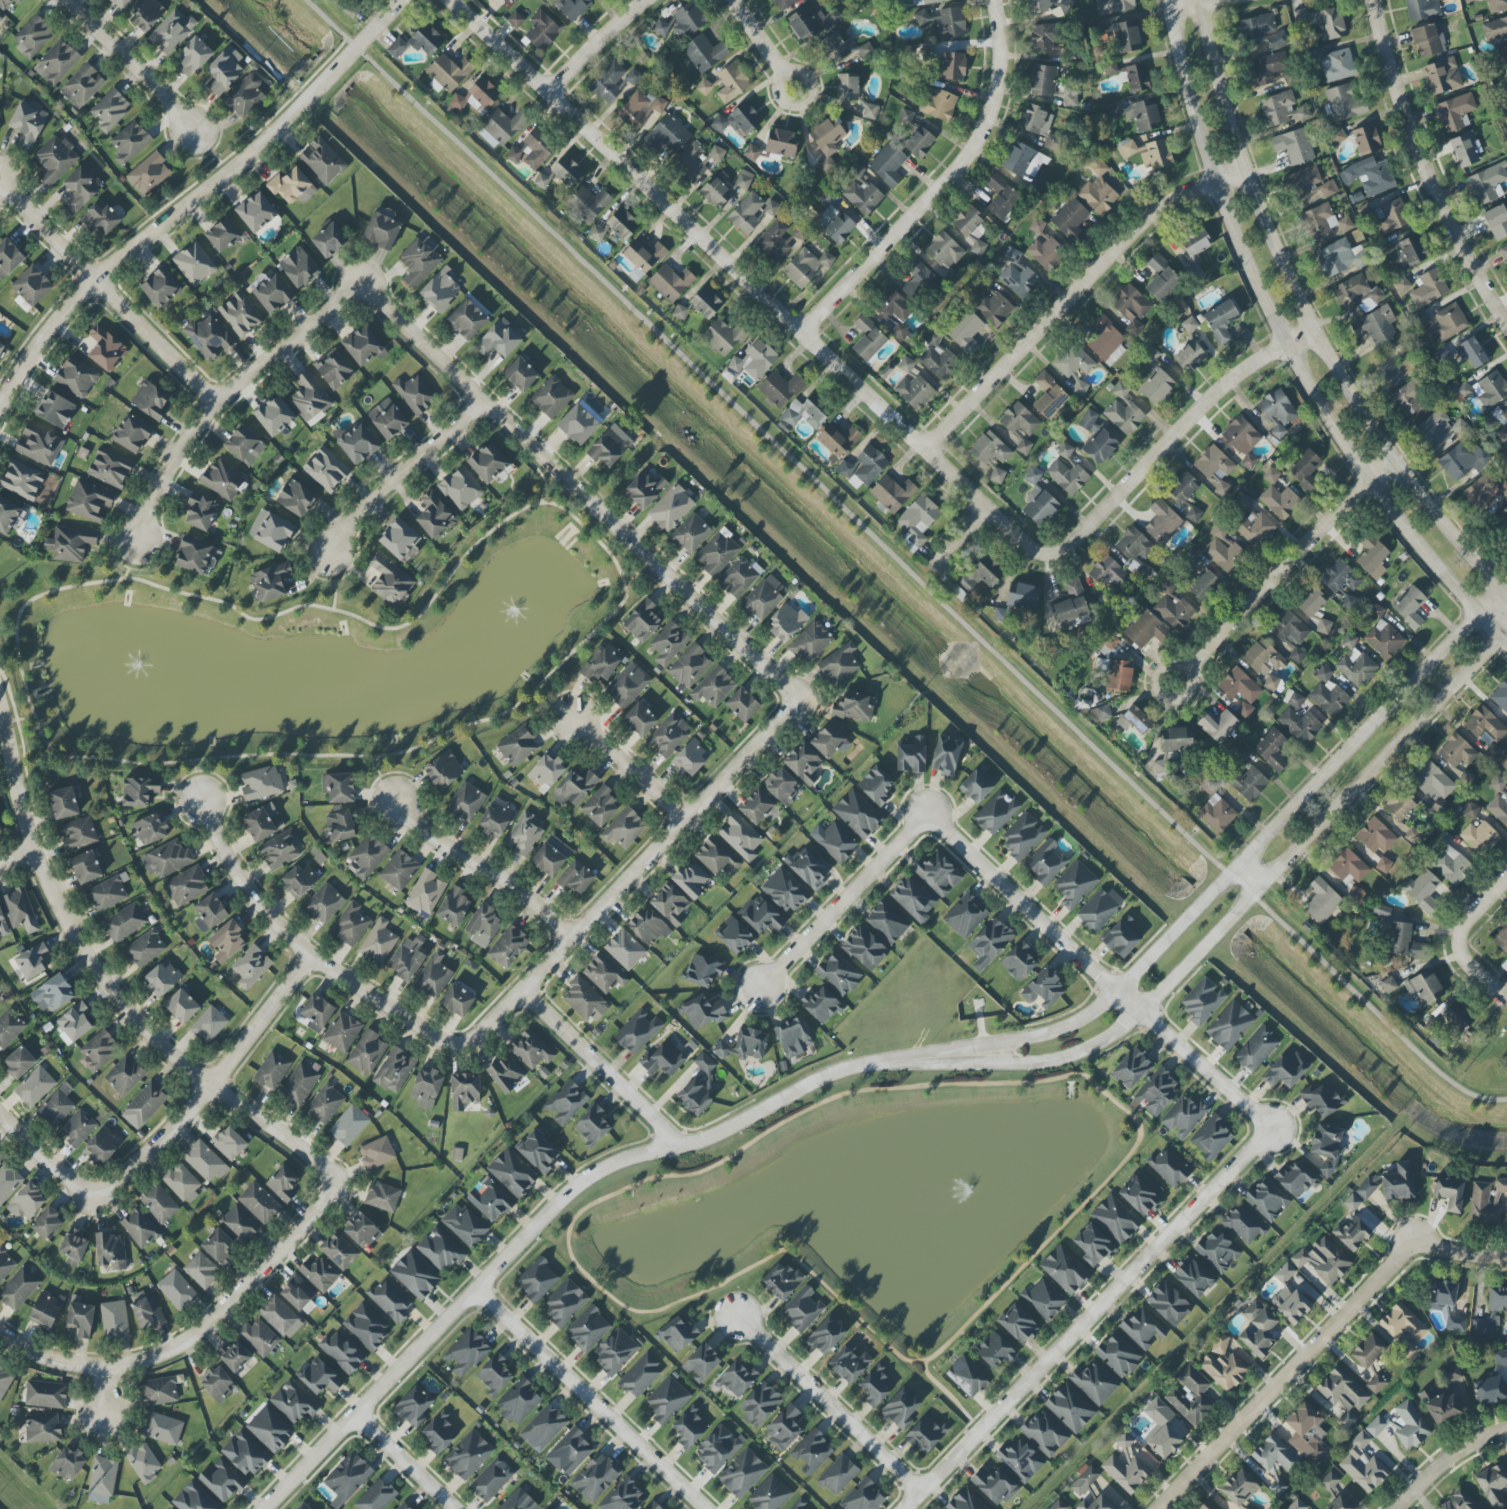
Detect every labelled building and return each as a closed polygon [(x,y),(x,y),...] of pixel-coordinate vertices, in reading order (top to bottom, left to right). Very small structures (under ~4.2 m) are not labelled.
[(3,11),(13,0),(0,0),(0,8),(3,11)] [(121,12),(132,0),(108,0),(121,12)] [(146,34),(167,11),(155,0),(140,0),(126,16),(146,34)] [(590,0),(568,0),(558,8),(570,23),(594,4),(590,0)] [(800,0),(772,0),(780,13),(800,0)] [(1027,15),(1052,11),(1050,0),(1024,0),(1027,15)] [(1135,10),(1134,0),(1095,0),(1098,16),(1135,10)] [(1410,23),(1442,15),(1438,0),(1404,0),(1410,23)] [(1506,11),(1506,0),(1487,0),(1489,14),(1506,11)] [(654,27),(661,37),(674,29),(681,40),(709,23),(695,1),(663,21),(654,27)] [(785,20),(802,44),(842,16),(837,8),(824,17),(820,10),(812,15),(806,5),(785,20)] [(168,57),(197,26),(177,7),(148,38),(168,57)] [(1306,8),(1293,11),(1296,26),(1318,22),(1322,42),(1347,36),(1340,7),(1307,14),(1306,8)] [(967,36),(963,8),(926,14),(926,10),(915,12),(917,26),(930,24),(933,41),(967,36)] [(534,26),(524,37),(542,53),(563,30),(540,9),(529,21),(534,26)] [(525,20),(515,11),(506,20),(516,30),(525,20)] [(56,32),(36,13),(13,38),(19,44),(16,48),(29,61),(56,32)] [(1241,20),(1247,48),(1265,44),(1263,36),(1267,35),(1271,50),(1288,46),(1284,30),(1276,32),(1272,13),(1241,20)] [(1481,25),(1486,42),(1496,40),(1500,51),(1506,49),(1506,17),(1481,25)] [(1138,21),(1114,23),(1118,53),(1142,51),(1138,21)] [(407,42),(418,52),(421,48),(430,57),(445,40),(426,22),(407,42)] [(1418,59),(1447,52),(1440,23),(1411,29),(1418,59)] [(1032,26),(1033,53),(1053,53),(1052,25),(1032,26)] [(819,44),(835,65),(851,52),(835,32),(819,44)] [(700,75),(731,55),(722,41),(712,48),(703,33),(682,47),(700,75)] [(214,53),(196,36),(174,59),(193,76),(214,53)] [(32,69),(53,88),(82,58),(61,38),(32,69)] [(409,46),(399,38),(387,51),(396,60),(409,46)] [(858,48),(865,60),(876,54),(870,41),(858,48)] [(244,70),(237,64),(243,57),(229,45),(207,70),(216,78),(208,87),(219,98),(244,70)] [(1325,84),(1356,76),(1349,48),(1323,54),(1322,48),(1316,49),(1325,84)] [(450,94),(475,68),(464,58),(456,65),(443,53),(426,72),(450,94)] [(964,81),(965,54),(942,53),(941,80),(964,81)] [(1255,84),(1286,76),(1280,53),(1249,60),(1255,84)] [(1430,95),(1462,88),(1455,58),(1424,65),(1430,95)] [(608,106),(622,92),(615,85),(627,72),(614,60),(588,87),(608,106)] [(716,93),(725,105),(752,85),(734,61),(716,75),(725,86),(716,93)] [(1106,75),(1117,73),(1115,61),(1104,63),(1106,75)] [(78,110),(108,83),(88,62),(59,89),(78,110)] [(1124,67),(1130,94),(1151,89),(1145,63),(1124,67)] [(1031,96),(1055,97),(1056,66),(1032,66),(1031,96)] [(266,96),(258,87),(263,82),(253,71),(222,99),(241,119),(266,96)] [(837,101),(859,101),(858,74),(836,74),(837,101)] [(501,92),(481,76),(468,92),(472,95),(467,101),(457,93),(447,107),(458,116),(468,104),(484,116),(501,92)] [(714,86),(703,78),(696,90),(707,97),(714,86)] [(1368,113),(1364,94),(1354,97),(1350,83),(1323,90),(1329,114),(1332,113),(1334,122),(1368,113)] [(106,135),(128,112),(126,110),(131,104),(113,87),(90,112),(102,123),(98,128),(106,135)] [(958,98),(930,88),(921,112),(949,122),(958,98)] [(615,114),(633,131),(636,132),(646,120),(652,110),(661,114),(668,102),(657,96),(652,105),(651,102),(637,89),(615,114)] [(1289,122),(1285,107),(1296,104),(1292,90),(1260,99),(1267,128),(1289,122)] [(1444,134),(1469,127),(1465,113),(1476,110),(1471,93),(1436,103),(1444,134)] [(1137,133),(1161,128),(1155,99),(1121,106),(1120,103),(1108,105),(1111,119),(1126,116),(1127,122),(1134,120),(1137,133)] [(746,138),(763,118),(742,101),(727,120),(720,114),(709,126),(720,135),(729,124),(746,138)] [(20,102),(8,126),(23,133),(17,146),(31,152),(50,111),(30,102),(28,106),(20,102)] [(862,117),(875,121),(879,107),(865,103),(862,117)] [(1021,130),(1048,136),(1053,111),(1026,105),(1021,130)] [(503,147),(529,120),(519,111),(511,120),(497,107),(480,125),(503,147)] [(910,126),(915,113),(903,109),(898,121),(910,126)] [(654,148),(660,142),(674,155),(692,136),(668,113),(644,139),(654,148)] [(830,156),(839,151),(834,143),(846,136),(835,117),(809,132),(825,159),(819,163),(825,173),(836,167),(830,156)] [(120,155),(115,159),(121,167),(154,143),(137,120),(109,140),(120,155)] [(1360,157),(1382,150),(1373,124),(1351,131),(1360,157)] [(905,145),(913,149),(910,153),(921,160),(935,138),(927,133),(926,134),(916,128),(905,145)] [(1314,160),(1305,128),(1270,138),(1275,153),(1286,150),(1291,166),(1314,160)] [(528,156),(523,161),(534,172),(556,149),(535,129),(518,147),(528,156)] [(795,158),(798,133),(768,130),(765,155),(795,158)] [(1480,152),(1474,132),(1450,139),(1458,169),(1480,163),(1477,153),(1480,152)] [(39,177),(48,188),(80,158),(57,133),(33,156),(46,170),(39,177)] [(1044,148),(1055,151),(1058,138),(1048,135),(1044,148)] [(309,147),(298,158),(326,187),(348,166),(319,136),(308,146),(309,147)] [(1173,164),(1164,139),(1138,148),(1143,163),(1150,161),(1154,171),(1173,164)] [(1122,160),(1139,154),(1133,140),(1117,146),(1122,160)] [(704,151),(694,141),(672,165),(693,185),(708,169),(697,159),(704,151)] [(908,158),(891,141),(866,164),(892,191),(903,180),(895,171),(908,158)] [(742,155),(754,163),(762,152),(750,144),(742,155)] [(1025,146),(1022,151),(1012,145),(1001,167),(1023,178),(1025,175),(1034,179),(1045,156),(1025,146)] [(517,164),(523,151),(512,146),(506,159),(517,164)] [(166,161),(157,150),(126,176),(144,198),(172,175),(163,163),(166,161)] [(585,173),(565,154),(550,171),(570,189),(585,173)] [(1077,194),(1100,217),(1120,197),(1101,178),(1110,169),(1098,157),(1089,167),(1097,175),(1077,194)] [(1396,188),(1387,161),(1376,165),(1373,158),(1338,170),(1343,185),(1360,180),(1366,198),(1396,188)] [(1504,196),(1499,185),(1506,182),(1506,170),(1504,162),(1465,177),(1473,196),(1476,195),(1480,205),(1504,196)] [(74,196),(65,204),(74,214),(104,187),(83,164),(62,183),(74,196)] [(1322,182),(1315,165),(1285,177),(1295,203),(1312,196),(1309,187),(1322,182)] [(312,184),(296,166),(283,178),(278,173),(264,186),(275,197),(279,193),(289,205),(312,184)] [(887,196),(855,166),(847,173),(855,180),(841,194),(866,218),(887,196)] [(747,191),(755,175),(742,169),(734,185),(747,191)] [(734,194),(722,183),(728,177),(721,170),(700,192),(718,210),(734,194)] [(545,191),(551,178),(538,173),(533,185),(545,191)] [(998,194),(986,209),(1002,221),(1022,195),(994,173),(986,184),(998,194)] [(1339,192),(1333,179),(1318,187),(1324,199),(1339,192)] [(590,225),(614,199),(603,189),(595,197),(582,185),(566,202),(590,225)] [(278,215),(259,191),(234,210),(254,235),(278,215)] [(754,216),(765,203),(752,191),(727,218),(747,237),(761,222),(754,216)] [(1050,220),(1073,243),(1083,232),(1077,227),(1090,214),(1072,197),(1050,220)] [(105,238),(123,219),(100,198),(82,217),(105,238)] [(781,206),(770,199),(763,211),(774,218),(781,206)] [(1374,209),(1382,234),(1411,224),(1402,199),(1374,209)] [(1301,212),(1310,238),(1338,229),(1329,203),(1301,212)] [(856,227),(831,204),(816,221),(841,244),(856,227)] [(951,220),(965,239),(986,223),(972,204),(951,220)] [(1506,236),(1506,212),(1503,204),(1482,214),(1495,242),(1506,236)] [(605,223),(625,242),(640,225),(620,207),(605,223)] [(402,223),(373,211),(362,240),(391,251),(402,223)] [(1354,227),(1347,216),(1337,222),(1344,234),(1354,227)] [(219,254),(242,237),(227,217),(204,235),(219,254)] [(1029,230),(1040,235),(1046,223),(1035,218),(1029,230)] [(754,242),(775,264),(792,249),(781,237),(788,230),(779,219),(754,242)] [(325,259),(349,243),(334,222),(311,238),(325,259)] [(594,225),(589,238),(602,243),(608,226),(607,226),(605,229),(594,225)] [(1190,259),(1213,245),(1200,225),(1178,239),(1190,259)] [(924,251),(947,272),(966,252),(942,231),(924,251)] [(399,260),(411,272),(403,280),(413,290),(443,259),(434,250),(438,246),(425,233),(399,260)] [(1400,241),(1403,250),(1397,253),(1403,268),(1425,259),(1416,235),(1400,241)] [(1042,245),(1036,239),(1025,251),(1047,271),(1066,251),(1050,236),(1042,245)] [(8,238),(0,245),(0,280),(2,281),(27,259),(8,238)] [(1351,250),(1346,238),(1314,251),(1326,278),(1356,265),(1358,269),(1368,265),(1360,246),(1351,250)] [(657,241),(649,250),(636,239),(622,254),(646,276),(668,251),(657,241)] [(217,272),(199,241),(172,257),(191,288),(217,272)] [(1499,249),(1506,265),(1506,245),(1499,249)] [(295,289),(320,275),(303,247),(278,261),(295,289)] [(781,272),(800,290),(823,266),(827,270),(836,260),(826,251),(817,260),(804,247),(781,272)] [(1022,254),(1008,247),(1002,258),(1016,266),(1022,254)] [(1158,303),(1182,281),(1157,254),(1146,263),(1158,275),(1144,288),(1158,303)] [(936,278),(918,258),(898,276),(916,296),(936,278)] [(10,285),(32,308),(55,287),(33,263),(10,285)] [(647,282),(671,305),(696,278),(686,268),(678,276),(665,263),(647,282)] [(1186,268),(1191,279),(1202,275),(1197,263),(1186,268)] [(1041,280),(1026,266),(1020,273),(1010,264),(997,278),(1022,301),(1041,280)] [(155,309),(182,293),(167,267),(140,283),(155,309)] [(465,288),(443,268),(418,294),(440,314),(465,288)] [(1415,279),(1419,289),(1409,293),(1416,308),(1447,295),(1436,269),(1415,279)] [(251,291),(271,316),(295,297),(275,272),(251,291)] [(1371,290),(1362,273),(1331,289),(1344,314),(1361,305),(1364,311),(1386,300),(1378,286),(1371,290)] [(1393,285),(1402,295),(1412,287),(1403,276),(1393,285)] [(1153,307),(1129,283),(1109,303),(1130,324),(1126,329),(1134,338),(1145,328),(1138,322),(1153,307)] [(724,305),(704,286),(688,302),(708,321),(724,305)] [(903,323),(915,311),(891,288),(873,306),(895,327),(890,332),(899,342),(910,330),(903,323)] [(240,339),(264,321),(242,291),(218,308),(240,339)] [(984,295),(972,306),(994,329),(1013,311),(996,294),(989,300),(984,295)] [(468,342),(490,319),(468,298),(446,320),(468,342)] [(1219,348),(1233,341),(1225,324),(1239,317),(1231,300),(1203,313),(1219,348)] [(1440,343),(1469,328),(1456,302),(1433,314),(1439,326),(1433,329),(1440,343)] [(672,316),(684,322),(689,310),(677,304),(672,316)] [(1350,323),(1356,338),(1366,333),(1373,349),(1401,335),(1387,306),(1350,323)] [(985,324),(969,310),(947,335),(970,356),(979,346),(972,339),(985,324)] [(889,340),(863,314),(853,324),(864,335),(851,349),(866,363),(889,340)] [(208,362),(223,350),(225,353),(236,344),(212,315),(198,326),(194,320),(182,330),(208,362)] [(1188,334),(1199,327),(1192,316),(1181,323),(1188,334)] [(473,347),(484,357),(492,348),(505,359),(524,339),(501,318),(473,347)] [(725,358),(749,333),(739,323),(732,331),(719,318),(701,336),(725,358)] [(386,352),(368,324),(341,342),(360,370),(386,352)] [(98,342),(87,357),(110,373),(128,348),(96,325),(89,335),(98,342)] [(946,380),(959,356),(938,345),(943,336),(931,329),(925,342),(928,344),(917,365),(946,380)] [(1212,352),(1196,335),(1173,358),(1189,375),(1212,352)] [(1463,362),(1467,359),(1474,369),(1490,359),(1475,335),(1454,348),(1463,362)] [(742,370),(756,382),(779,357),(759,338),(740,360),(735,356),(727,366),(737,375),(742,370)] [(1068,379),(1078,368),(1087,376),(1097,364),(1073,342),(1052,365),(1068,379)] [(1156,407),(1178,383),(1154,361),(1160,355),(1151,346),(1141,356),(1156,370),(1137,390),(1156,407)] [(355,376),(338,349),(314,364),(332,391),(355,376)] [(83,400),(100,374),(70,355),(53,381),(83,400)] [(540,377),(520,356),(502,373),(522,394),(540,377)] [(937,392),(921,377),(911,373),(916,362),(904,356),(898,369),(909,374),(904,378),(893,389),(917,413),(937,392)] [(305,423),(333,405),(309,369),(295,379),(303,389),(289,399),(305,423)] [(757,388),(781,411),(806,384),(796,374),(788,382),(774,370),(757,388)] [(1466,382),(1456,388),(1464,400),(1474,393),(1486,411),(1506,397),(1506,385),(1497,370),(1470,388),(1466,382)] [(1033,382),(1044,393),(1032,406),(1047,420),(1070,397),(1043,371),(1033,382)] [(405,384),(399,378),(390,386),(418,417),(438,399),(416,374),(405,384)] [(576,395),(553,374),(529,399),(551,421),(576,395)] [(1072,392),(1082,398),(1089,386),(1078,380),(1072,392)] [(172,395),(143,381),(130,406),(159,421),(172,395)] [(1102,413),(1128,437),(1147,417),(1124,396),(1129,391),(1120,382),(1111,392),(1117,398),(1102,413)] [(1392,392),(1404,417),(1425,406),(1414,382),(1392,392)] [(1299,417),(1280,388),(1257,403),(1274,429),(1267,433),(1274,444),(1289,435),(1283,426),(1299,417)] [(66,429),(77,404),(46,390),(34,416),(66,429)] [(795,399),(779,417),(792,429),(802,418),(816,431),(833,412),(812,394),(802,405),(795,399)] [(271,438),(297,420),(280,395),(254,413),(271,438)] [(367,413),(385,441),(409,426),(390,397),(367,413)] [(1041,424),(1017,401),(998,420),(1021,442),(1015,448),(1023,456),(1034,445),(1027,439),(1041,424)] [(579,448),(601,425),(578,403),(556,426),(579,448)] [(1498,407),(1491,412),(1502,427),(1494,433),(1505,447),(1506,445),(1506,410),(1503,413),(1498,407)] [(1099,467),(1120,445),(1104,429),(1101,432),(1093,424),(1099,417),(1090,409),(1078,422),(1093,437),(1081,449),(1099,467)] [(1450,439),(1448,435),(1456,430),(1461,437),(1470,431),(1462,419),(1452,425),(1441,409),(1414,427),(1430,452),(1450,439)] [(111,439),(138,455),(154,429),(127,413),(111,439)] [(1221,433),(1243,457),(1263,439),(1241,415),(1221,433)] [(381,447),(362,422),(336,441),(355,466),(381,447)] [(65,440),(28,423),(21,438),(15,451),(52,468),(65,440)] [(827,459),(834,465),(862,435),(851,426),(843,436),(830,424),(816,439),(832,454),(827,459)] [(267,444),(240,425),(224,448),(251,467),(267,444)] [(585,454),(595,463),(599,459),(609,469),(630,446),(609,428),(585,454)] [(985,466),(994,456),(1003,464),(1013,453),(987,429),(968,451),(985,466)] [(1437,462),(1455,483),(1473,468),(1478,474),(1489,463),(1466,437),(1437,462)] [(467,463),(487,486),(511,464),(491,441),(467,463)] [(1057,454),(1068,460),(1074,448),(1063,442),(1057,454)] [(866,488),(890,463),(870,444),(856,458),(864,466),(848,482),(856,489),(862,483),(866,488)] [(1236,466),(1213,444),(1194,463),(1218,487),(1214,491),(1222,499),(1232,488),(1223,480),(1236,466)] [(302,469),(330,495),(351,472),(323,446),(302,469)] [(87,475),(121,490),(134,462),(100,447),(87,475)] [(1286,472),(1311,493),(1319,483),(1310,475),(1322,461),(1307,448),(1286,472)] [(1241,465),(1252,470),(1258,459),(1247,453),(1241,465)] [(1071,498),(1091,477),(1076,463),(1069,470),(1057,458),(1044,472),(1071,498)] [(11,459),(0,486),(0,488),(34,502),(46,474),(11,459)] [(206,469),(198,483),(234,503),(249,477),(218,459),(210,472),(206,469)] [(438,485),(459,513),(485,493),(463,466),(438,485)] [(1044,474),(1033,466),(1024,479),(1036,488),(1019,510),(1043,528),(1060,504),(1035,485),(1044,474)] [(989,479),(1000,485),(1006,473),(994,467),(989,479)] [(662,477),(656,483),(643,470),(622,492),(643,512),(669,484),(662,477)] [(1201,486),(1185,471),(1167,491),(1183,505),(1201,486)] [(1504,493),(1488,472),(1462,491),(1477,512),(1504,493)] [(918,489),(907,479),(900,487),(886,474),(869,493),(894,516),(918,489)] [(305,519),(318,494),(288,478),(275,503),(305,519)] [(65,511),(101,525),(107,510),(109,511),(116,494),(77,479),(65,511)] [(667,534),(696,503),(676,484),(646,514),(667,534)] [(1259,497),(1281,521),(1301,502),(1288,487),(1280,494),(1271,485),(1259,497)] [(416,519),(433,541),(457,522),(432,490),(419,500),(427,510),(416,519)] [(185,523),(208,533),(220,504),(192,492),(187,503),(193,505),(185,523)] [(896,523),(908,532),(899,542),(914,554),(927,538),(923,535),(942,511),(920,493),(896,523)] [(0,495),(0,532),(8,537),(25,510),(0,495)] [(1274,521),(1251,511),(1255,500),(1241,495),(1236,507),(1246,511),(1236,535),(1264,546),(1274,521)] [(1185,523),(1159,498),(1149,508),(1156,516),(1143,529),(1162,547),(1185,523)] [(1196,524),(1203,512),(1192,505),(1184,517),(1196,524)] [(1495,517),(1506,531),(1506,507),(1495,517)] [(281,554),(296,526),(262,508),(247,536),(281,554)] [(670,536),(689,556),(714,532),(695,512),(670,536)] [(423,541),(400,517),(378,540),(401,563),(423,541)] [(1202,551),(1228,575),(1248,553),(1232,539),(1225,546),(1220,541),(1228,532),(1217,523),(1209,532),(1215,538),(1202,551)] [(98,531),(55,526),(54,539),(45,538),(44,550),(54,551),(53,560),(83,563),(85,546),(97,547),(98,531)] [(1124,568),(1147,580),(1154,567),(1145,563),(1156,542),(1128,528),(1116,550),(1130,557),(1124,568)] [(742,548),(722,529),(693,559),(714,578),(742,548)] [(1375,582),(1387,571),(1381,564),(1391,555),(1369,531),(1357,541),(1366,551),(1355,561),(1375,582)] [(205,576),(215,547),(185,536),(175,565),(205,576)] [(1195,567),(1202,555),(1190,548),(1183,560),(1195,567)] [(416,581),(377,553),(368,565),(381,574),(370,590),(396,609),(416,581)] [(990,589),(1006,574),(986,553),(955,582),(967,595),(982,580),(990,589)] [(1109,582),(1118,589),(1130,576),(1106,554),(1087,574),(1103,588),(1109,582)] [(717,582),(738,600),(764,571),(753,561),(750,565),(740,556),(717,582)] [(1335,595),(1345,584),(1353,592),(1363,581),(1338,557),(1318,579),(1335,595)] [(287,596),(282,579),(293,575),(289,562),(251,573),(260,603),(287,596)] [(742,605),(762,622),(782,597),(778,594),(784,586),(768,573),(742,605)] [(1064,583),(1069,599),(1051,606),(1057,623),(1090,611),(1078,578),(1064,583)] [(1176,588),(1167,579),(1158,589),(1165,596),(1152,609),(1178,632),(1196,612),(1173,591),(1176,588)] [(1041,589),(1012,581),(1005,604),(1034,612),(1041,589)] [(1390,608),(1415,631),(1424,621),(1415,612),(1427,599),(1412,585),(1390,608)] [(1331,603),(1317,588),(1297,606),(1311,621),(1331,603)] [(653,612),(658,607),(646,597),(621,624),(643,644),(663,622),(653,612)] [(769,620),(774,625),(769,631),(784,645),(810,618),(801,609),(797,613),(786,603),(769,620)] [(1006,622),(1008,610),(995,608),(994,621),(1006,622)] [(1154,636),(1161,642),(1170,632),(1146,609),(1123,633),(1141,650),(1154,636)] [(1312,632),(1288,609),(1270,629),(1293,650),(1288,656),(1297,665),(1306,655),(1297,647),(1312,632)] [(1364,637),(1386,661),(1406,642),(1383,619),(1364,637)] [(797,660),(802,656),(809,663),(835,641),(817,620),(786,648),(797,660)] [(654,660),(663,669),(691,640),(671,621),(648,644),(659,654),(654,660)] [(1105,657),(1121,642),(1112,633),(1096,647),(1105,657)] [(1340,643),(1348,651),(1334,666),(1359,690),(1379,669),(1354,645),(1358,641),(1349,633),(1340,643)] [(1242,658),(1264,678),(1273,668),(1278,673),(1288,662),(1261,637),(1242,658)] [(705,652),(695,642),(667,671),(688,690),(712,664),(702,655),(705,652)] [(861,669),(851,653),(857,650),(852,642),(817,663),(831,687),(861,669)] [(596,660),(590,656),(579,673),(593,683),(598,675),(607,681),(625,655),(607,643),(596,660)] [(1133,661),(1096,660),(1095,673),(1109,674),(1108,691),(1132,692),(1133,661)] [(624,710),(652,680),(632,661),(603,691),(624,710)] [(714,708),(737,683),(718,665),(689,695),(697,702),(702,697),(714,708)] [(1333,672),(1322,665),(1315,677),(1325,684),(1333,672)] [(1232,700),(1238,693),(1251,705),(1263,691),(1236,666),(1217,687),(1232,700)] [(1309,696),(1332,719),(1351,699),(1327,677),(1309,696)] [(1506,715),(1506,678),(1489,698),(1506,715)] [(762,705),(741,686),(724,705),(745,724),(762,705)] [(869,725),(876,698),(846,690),(843,704),(834,702),(830,715),(869,725)] [(1298,710),(1305,698),(1290,690),(1283,702),(1298,710)] [(642,739),(659,721),(638,701),(621,720),(642,739)] [(1236,714),(1247,720),(1254,708),(1243,702),(1236,714)] [(1125,731),(1130,725),(1143,736),(1154,723),(1133,704),(1116,723),(1125,731)] [(1111,719),(1108,705),(1091,709),(1094,722),(1111,719)] [(1482,705),(1463,725),(1488,748),(1483,753),(1492,761),(1502,751),(1495,745),(1506,732),(1506,729),(1482,705)] [(1305,746),(1323,726),(1308,711),(1301,718),(1289,707),(1276,720),(1305,746)] [(1218,746),(1241,725),(1226,709),(1215,719),(1209,713),(1197,723),(1218,746)] [(665,760),(692,730),(673,712),(646,741),(665,760)] [(536,737),(527,723),(496,744),(511,768),(539,750),(533,739),(536,737)] [(826,760),(838,749),(842,753),(851,745),(830,723),(809,742),(826,760)] [(1193,751),(1192,728),(1162,729),(1163,752),(1193,751)] [(1277,752),(1287,740),(1274,728),(1253,750),(1279,774),(1289,763),(1277,752)] [(1436,753),(1454,770),(1461,762),(1466,767),(1478,754),(1455,733),(1436,753)] [(925,773),(926,736),(914,736),(914,746),(897,745),(897,772),(925,773)] [(962,740),(937,736),(931,770),(941,771),(940,777),(954,779),(962,740)] [(688,779),(711,758),(693,739),(671,760),(688,779)] [(782,762),(810,788),(818,779),(812,774),(824,762),(802,741),(782,762)] [(1249,752),(1237,746),(1232,758),(1244,764),(1249,752)] [(464,773),(450,750),(422,767),(437,790),(464,773)] [(538,791),(543,795),(567,768),(548,751),(527,774),(541,787),(538,791)] [(1456,785),(1429,760),(1410,780),(1437,805),(1456,785)] [(1166,761),(1154,762),(1155,776),(1167,775),(1166,761)] [(975,806),(1000,782),(982,764),(958,787),(975,806)] [(284,792),(276,765),(241,774),(244,787),(241,788),(245,803),(284,792)] [(895,784),(877,765),(856,785),(879,809),(889,799),(884,794),(895,784)] [(1270,782),(1252,766),(1243,777),(1237,771),(1227,782),(1250,803),(1270,782)] [(794,791),(799,787),(782,768),(763,785),(784,808),(798,795),(794,791)] [(562,806),(568,800),(576,807),(600,780),(589,770),(581,779),(572,770),(550,795),(562,806)] [(1475,776),(1463,770),(1458,782),(1469,787),(1475,776)] [(322,775),(322,794),(329,794),(329,803),(354,803),(353,774),(322,775)] [(1506,781),(1496,775),(1489,787),(1500,793),(1506,781)] [(149,807),(149,793),(161,794),(161,779),(124,778),(123,807),(149,807)] [(469,824),(487,796),(464,781),(446,809),(469,824)] [(49,792),(53,820),(79,816),(74,788),(49,792)] [(781,812),(759,788),(738,808),(756,827),(765,818),(770,823),(781,812)] [(885,819),(852,788),(831,810),(864,842),(885,819)] [(1021,807),(1001,788),(972,819),(992,838),(1021,807)] [(622,806),(603,789),(582,811),(600,829),(622,806)] [(1384,804),(1398,823),(1419,807),(1406,789),(1384,804)] [(1506,829),(1506,795),(1502,790),(1485,808),(1506,829)] [(1219,836),(1238,815),(1215,794),(1196,815),(1219,836)] [(502,839),(513,812),(488,802),(478,830),(502,839)] [(242,817),(254,843),(277,833),(270,817),(277,814),(272,803),(242,817)] [(1479,807),(1468,804),(1464,816),(1475,819),(1479,807)] [(625,850),(648,825),(627,806),(599,836),(607,844),(613,839),(625,850)] [(324,844),(357,838),(352,810),(325,815),(327,828),(321,829),(324,844)] [(535,817),(525,810),(503,843),(525,858),(544,831),(531,822),(535,817)] [(1048,833),(1025,811),(998,840),(1020,862),(1048,833)] [(133,823),(142,847),(170,836),(161,812),(133,823)] [(758,855),(754,851),(764,840),(735,813),(716,832),(749,864),(758,855)] [(66,852),(99,841),(91,816),(59,826),(63,838),(62,838),(66,852)] [(1379,847),(1386,853),(1398,839),(1373,816),(1355,837),(1373,854),(1379,847)] [(819,825),(810,834),(839,865),(859,846),(835,821),(824,830),(819,825)] [(1470,824),(1459,835),(1481,857),(1500,837),(1484,821),(1476,829),(1470,824)] [(270,871),(300,858),(293,841),(297,839),(293,830),(259,845),(270,871)] [(1431,866),(1455,887),(1473,867),(1447,843),(1451,839),(1443,832),(1437,839),(1447,848),(1431,866)] [(362,882),(391,852),(371,833),(343,864),(362,882)] [(530,863),(553,879),(573,851),(550,834),(530,863)] [(735,872),(742,865),(714,835),(693,854),(716,878),(729,866),(735,872)] [(1069,862),(1055,848),(1058,845),(1049,837),(1023,865),(1046,886),(1069,862)] [(196,862),(189,848),(183,851),(178,839),(142,856),(154,882),(196,862)] [(1327,867),(1346,885),(1352,878),(1358,884),(1371,870),(1346,847),(1327,867)] [(833,868),(818,852),(813,856),(805,848),(793,859),(788,854),(782,860),(815,894),(826,883),(822,879),(833,868)] [(80,886),(104,875),(93,849),(69,860),(80,886)] [(379,876),(401,893),(421,865),(399,849),(379,876)] [(942,899),(951,890),(951,891),(964,877),(938,852),(927,863),(922,858),(911,869),(942,899)] [(1375,867),(1386,875),(1393,864),(1382,856),(1375,867)] [(567,893),(572,888),(580,896),(597,877),(576,858),(555,882),(567,893)] [(1070,912),(1099,881),(1077,860),(1052,886),(1065,898),(1060,903),(1070,912)] [(319,879),(300,861),(280,883),(299,901),(319,879)] [(681,867),(670,879),(693,901),(712,880),(694,862),(685,871),(681,867)] [(163,885),(177,908),(211,889),(197,865),(163,885)] [(760,889),(789,917),(810,894),(781,866),(760,889)] [(447,881),(422,870),(405,906),(430,918),(447,881)] [(1405,894),(1430,915),(1438,906),(1430,899),(1442,884),(1426,870),(1405,894)] [(929,918),(926,914),(937,902),(907,874),(888,895),(922,926),(929,918)] [(97,914),(130,898),(118,875),(86,892),(97,914)] [(1302,909),(1321,926),(1344,901),(1318,876),(1308,887),(1316,895),(1302,909)] [(323,926),(347,901),(326,882),(302,907),(323,926)] [(648,903),(676,929),(684,920),(679,916),(690,903),(668,882),(648,903)] [(436,917),(459,928),(472,902),(462,898),(466,891),(452,884),(436,917)] [(1364,898),(1358,886),(1347,891),(1353,904),(1364,898)] [(1,896),(12,929),(24,925),(27,935),(40,930),(25,887),(1,896)] [(1074,916),(1094,935),(1125,902),(1111,889),(1106,895),(1099,889),(1074,916)] [(942,919),(964,940),(990,912),(967,891),(942,919)] [(195,921),(202,934),(230,917),(215,893),(194,905),(201,917),(195,921)] [(738,913),(759,935),(769,925),(777,932),(787,923),(758,893),(738,913)] [(864,920),(891,946),(910,926),(883,900),(864,920)] [(330,933),(353,949),(373,921),(359,911),(361,907),(352,901),(330,933)] [(9,935),(0,902),(0,938),(9,935)] [(149,923),(135,902),(102,923),(115,944),(149,923)] [(1371,914),(1389,920),(1392,908),(1374,903),(1371,914)] [(464,930),(473,935),(470,940),(485,950),(505,919),(481,904),(464,930)] [(644,906),(626,925),(649,947),(661,935),(665,939),(671,932),(644,906)] [(389,921),(379,916),(358,953),(383,966),(399,937),(385,929),(389,921)] [(755,938),(731,916),(714,934),(737,956),(755,938)] [(980,974),(1015,935),(994,916),(967,947),(979,958),(971,967),(980,974)] [(1101,941),(1123,960),(1145,935),(1123,916),(1101,941)] [(207,937),(218,953),(213,956),(219,964),(247,947),(239,933),(242,931),(235,920),(207,937)] [(1411,924),(1391,922),(1389,955),(1425,957),(1426,943),(1410,943),(1411,924)] [(531,941),(511,924),(486,954),(507,971),(531,941)] [(890,952),(860,924),(840,945),(870,973),(890,952)] [(1493,942),(1506,955),(1506,927),(1493,942)] [(124,948),(137,969),(167,951),(155,929),(124,948)] [(647,952),(622,929),(603,949),(629,972),(647,952)] [(426,956),(419,952),(427,939),(418,933),(412,942),(405,937),(389,964),(399,970),(395,976),(409,985),(426,956)] [(1038,964),(1027,953),(1031,949),(1021,939),(998,964),(1019,983),(1038,964)] [(25,980),(47,971),(41,958),(50,954),(45,943),(15,956),(25,980)] [(273,963),(252,944),(231,968),(242,978),(237,984),(246,992),(273,963)] [(436,1001),(453,971),(440,963),(444,955),(435,950),(413,988),(436,1001)] [(815,972),(843,998),(864,976),(835,950),(815,972)] [(623,988),(630,981),(602,952),(582,971),(605,995),(618,983),(623,988)] [(720,978),(725,965),(694,953),(684,980),(708,989),(714,975),(720,978)] [(157,998),(183,979),(172,963),(164,969),(161,965),(143,978),(157,998)] [(1065,991),(1057,983),(1060,980),(1046,966),(1019,994),(1030,1005),(1037,998),(1048,1009),(1065,991)] [(1424,1006),(1445,997),(1433,969),(1403,982),(1409,997),(1418,993),(1424,1006)] [(44,1016),(75,996),(61,973),(29,993),(44,1016)] [(596,1022),(610,1006),(577,975),(568,985),(572,989),(562,999),(586,1022),(591,1017),(596,1022)] [(1197,1027),(1227,999),(1206,976),(1180,1001),(1187,1008),(1183,1012),(1197,1027)] [(1387,995),(1398,988),(1391,976),(1380,983),(1387,995)] [(439,1004),(463,1019),(476,998),(453,983),(439,1004)] [(813,997),(808,992),(798,1003),(824,1027),(843,1006),(823,987),(813,997)] [(164,1005),(183,1025),(201,1008),(182,988),(164,1005)] [(306,1026),(319,1035),(336,1008),(313,993),(299,1013),(310,1020),(306,1026)] [(714,1021),(715,1025),(728,1019),(720,998),(708,1003),(704,995),(676,1007),(680,1016),(686,1014),(693,1030),(714,1021)] [(1256,1020),(1234,1000),(1204,1032),(1226,1052),(1256,1020)] [(1476,1019),(1457,1000),(1441,1017),(1461,1035),(1476,1019)] [(94,1028),(85,1016),(91,1012),(83,1001),(55,1020),(64,1032),(60,1035),(68,1046),(94,1028)] [(207,1045),(229,1021),(211,1005),(189,1028),(207,1045)] [(4,1051),(28,1026),(9,1008),(0,1018),(0,1048),(4,1051)] [(651,1020),(639,1009),(613,1038),(634,1057),(664,1024),(654,1016),(651,1020)] [(321,1040),(345,1055),(364,1026),(340,1010),(321,1040)] [(814,1047),(801,1016),(773,1028),(787,1059),(814,1047)] [(1233,1057),(1252,1074),(1281,1042),(1262,1025),(1233,1057)] [(542,1060),(547,1065),(556,1056),(528,1027),(508,1047),(531,1071),(542,1060)] [(769,1033),(739,1027),(735,1045),(717,1041),(714,1055),(726,1058),(727,1055),(762,1062),(769,1033)] [(92,1075),(122,1049),(105,1028),(78,1050),(84,1057),(80,1061),(92,1075)] [(379,1036),(368,1028),(346,1061),(369,1076),(389,1046),(377,1039),(379,1036)] [(688,1060),(667,1037),(639,1063),(651,1076),(661,1068),(669,1077),(688,1060)] [(2,1064),(17,1080),(42,1058),(27,1041),(2,1064)] [(416,1060),(405,1055),(406,1052),(392,1045),(374,1084),(399,1096),(416,1060)] [(1155,1065),(1136,1046),(1110,1073),(1129,1092),(1155,1065)] [(1289,1047),(1261,1078),(1272,1088),(1279,1081),(1289,1090),(1310,1067),(1289,1047)] [(292,1062),(272,1049),(253,1079),(274,1093),(292,1062)] [(692,1062),(707,1076),(717,1065),(702,1052),(692,1062)] [(503,1094),(526,1079),(510,1053),(486,1068),(503,1094)] [(104,1078),(125,1097),(147,1073),(126,1054),(104,1078)] [(279,1096),(301,1109),(321,1075),(299,1062),(279,1096)] [(57,1084),(40,1065),(13,1091),(30,1109),(57,1084)] [(1183,1089),(1160,1068),(1132,1097),(1155,1118),(1183,1089)] [(409,1097),(418,1101),(416,1107),(431,1112),(445,1076),(431,1071),(430,1074),(419,1070),(409,1097)] [(718,1093),(696,1072),(673,1096),(696,1117),(718,1093)] [(451,1075),(452,1112),(464,1112),(464,1104),(480,1103),(479,1074),(451,1075)] [(590,1099),(571,1079),(542,1106),(551,1116),(561,1127),(590,1099)] [(1345,1106),(1333,1079),(1300,1095),(1307,1110),(1315,1106),(1320,1118),(1345,1106)] [(138,1131),(170,1096),(152,1080),(120,1114),(138,1131)] [(347,1099),(327,1082),(304,1111),(324,1127),(347,1099)] [(76,1106),(58,1088),(35,1112),(53,1130),(76,1106)] [(1211,1109),(1200,1100),(1195,1105),(1183,1094),(1159,1121),(1173,1134),(1173,1133),(1182,1141),(1211,1109)] [(607,1113),(594,1102),(571,1129),(593,1148),(611,1127),(602,1119),(607,1113)] [(371,1121),(352,1104),(327,1131),(346,1148),(371,1121)] [(76,1150),(98,1124),(80,1108),(58,1134),(76,1150)] [(1236,1137),(1216,1115),(1189,1140),(1209,1162),(1236,1137)] [(211,1143),(232,1162),(249,1144),(228,1124),(211,1143)] [(1323,1157),(1318,1174),(1332,1178),(1345,1131),(1317,1124),(1309,1153),(1323,1157)] [(117,1138),(104,1127),(83,1150),(102,1167),(117,1150),(111,1144),(117,1138)] [(555,1166),(551,1162),(558,1155),(534,1130),(516,1147),(544,1177),(555,1166)] [(358,1148),(363,1159),(361,1160),(367,1172),(397,1158),(387,1136),(358,1148)] [(182,1156),(209,1185),(227,1168),(201,1139),(182,1156)] [(1147,1164),(1175,1190),(1192,1171),(1164,1145),(1147,1164)] [(486,1169),(519,1200),(540,1177),(507,1147),(486,1169)] [(187,1206),(198,1196),(194,1192),(201,1185),(179,1161),(161,1178),(187,1206)] [(1384,1201),(1414,1197),(1409,1161),(1395,1162),(1396,1173),(1380,1175),(1384,1201)] [(25,1179),(6,1162),(0,1168),(0,1206),(25,1179)] [(1285,1165),(1273,1177),(1296,1201),(1317,1182),(1298,1162),(1289,1170),(1285,1165)] [(300,1179),(283,1164),(265,1184),(287,1204),(296,1195),(290,1190),(300,1179)] [(1151,1209),(1155,1213),(1164,1202),(1134,1175),(1117,1193),(1143,1217),(1151,1209)] [(494,1225),(514,1203),(486,1176),(465,1198),(494,1225)] [(1264,1176),(1243,1199),(1270,1224),(1291,1202),(1264,1176)] [(1373,1181),(1368,1176),(1355,1191),(1366,1201),(1381,1185),(1375,1179),(1373,1181)] [(1431,1198),(1447,1200),(1446,1212),(1459,1214),(1465,1181),(1435,1176),(1431,1198)] [(1506,1192),(1506,1179),(1495,1179),(1496,1193),(1506,1192)] [(237,1200),(265,1226),(282,1208),(254,1181),(237,1200)] [(7,1211),(18,1218),(21,1215),(31,1221),(48,1196),(27,1182),(7,1211)] [(162,1226),(181,1209),(156,1182),(138,1198),(162,1226)] [(1490,1183),(1472,1182),(1471,1225),(1501,1226),(1501,1205),(1489,1204),(1490,1183)] [(394,1213),(401,1190),(381,1184),(380,1187),(370,1184),(364,1204),(394,1213)] [(1089,1216),(1121,1246),(1142,1223),(1110,1193),(1089,1216)] [(1342,1203),(1353,1213),(1363,1202),(1352,1193),(1342,1203)] [(458,1201),(440,1220),(472,1250),(489,1231),(458,1201)] [(1221,1222),(1249,1248),(1266,1229),(1238,1203),(1221,1222)] [(261,1228),(235,1204),(218,1221),(244,1245),(261,1228)] [(57,1216),(59,1215),(49,1206),(31,1227),(47,1242),(64,1222),(57,1216)] [(119,1221),(141,1250),(161,1236),(139,1206),(119,1221)] [(343,1231),(364,1251),(382,1233),(361,1213),(343,1231)] [(1351,1253),(1372,1233),(1354,1214),(1333,1234),(1351,1253)] [(1093,1269),(1105,1256),(1108,1260),(1118,1249),(1090,1222),(1072,1241),(1086,1254),(1082,1258),(1093,1269)] [(415,1248),(442,1273),(454,1261),(458,1265),(468,1255),(437,1225),(415,1248)] [(65,1264),(80,1268),(87,1240),(79,1238),(81,1231),(68,1227),(60,1254),(67,1256),(65,1264)] [(1241,1254),(1217,1227),(1194,1248),(1219,1277),(1230,1268),(1228,1265),(1241,1254)] [(227,1253),(235,1244),(218,1228),(200,1246),(225,1269),(234,1259),(227,1253)] [(360,1254),(336,1231),(319,1249),(343,1272),(360,1254)] [(97,1266),(111,1265),(111,1271),(126,1270),(124,1237),(111,1237),(110,1232),(96,1233),(97,1266)] [(1353,1264),(1323,1235),(1307,1252),(1302,1247),(1290,1260),(1300,1269),(1306,1263),(1330,1287),(1353,1264)] [(1038,1267),(1072,1297),(1093,1274),(1058,1244),(1038,1267)] [(0,1247),(0,1284),(18,1264),(0,1247)] [(389,1272),(421,1302),(443,1279),(410,1249),(389,1272)] [(204,1290),(222,1273),(200,1251),(182,1269),(204,1290)] [(1171,1275),(1198,1299),(1215,1281),(1189,1256),(1171,1275)] [(340,1275),(320,1257),(313,1266),(307,1260),(297,1270),(323,1294),(340,1275)] [(514,1283),(536,1304),(561,1278),(539,1257),(514,1283)] [(783,1302),(805,1280),(782,1258),(760,1280),(783,1302)] [(1283,1285),(1297,1272),(1287,1261),(1273,1275),(1283,1285)] [(41,1282),(22,1266),(0,1292),(0,1300),(16,1313),(41,1282)] [(157,1282),(177,1312),(198,1298),(178,1269),(157,1282)] [(310,1300),(316,1295),(297,1273),(278,1290),(301,1316),(314,1305),(310,1300)] [(366,1295),(399,1326),(409,1315),(405,1311),(412,1303),(384,1276),(366,1295)] [(1021,1297),(1048,1322),(1067,1302),(1040,1277),(1021,1297)] [(562,1329),(590,1299),(567,1278),(539,1308),(562,1329)] [(1174,1328),(1194,1308),(1164,1280),(1145,1301),(1174,1328)] [(1457,1283),(1432,1281),(1429,1303),(1455,1306),(1457,1283)] [(825,1309),(811,1296),(816,1292),(807,1284),(780,1312),(802,1333),(825,1309)] [(1293,1326),(1312,1306),(1291,1286),(1281,1297),(1284,1299),(1275,1309),(1293,1326)] [(1488,1288),(1489,1319),(1472,1319),(1472,1335),(1493,1334),(1492,1325),(1497,1325),(1497,1312),(1506,1312),(1506,1317),(1506,1287),(1488,1288)] [(53,1328),(64,1299),(41,1290),(30,1319),(53,1328)] [(288,1341),(304,1324),(274,1294),(257,1312),(288,1341)] [(132,1303),(140,1330),(164,1323),(156,1295),(132,1303)] [(1278,1322),(1256,1299),(1241,1313),(1251,1324),(1238,1337),(1259,1359),(1275,1344),(1266,1333),(1278,1322)] [(100,1303),(104,1339),(129,1337),(126,1301),(100,1303)] [(1430,1330),(1399,1301),(1378,1323),(1395,1339),(1404,1330),(1417,1343),(1430,1330)] [(342,1323),(371,1353),(393,1332),(363,1302),(350,1315),(342,1323)] [(66,1327),(78,1329),(77,1338),(90,1340),(95,1306),(70,1303),(66,1327)] [(1023,1346),(1040,1328),(1013,1303),(996,1321),(1023,1346)] [(587,1353),(613,1326),(591,1305),(564,1332),(587,1353)] [(1145,1352),(1152,1346),(1148,1342),(1154,1335),(1160,1341),(1168,1332),(1142,1307),(1129,1320),(1126,1318),(1118,1326),(1145,1352)] [(816,1348),(824,1356),(850,1332),(832,1313),(803,1341),(813,1351),(816,1348)] [(656,1334),(673,1356),(699,1335),(682,1314),(656,1334)] [(236,1334),(264,1359),(281,1340),(258,1319),(251,1327),(246,1323),(236,1334)] [(613,1377),(641,1348),(618,1326),(591,1355),(613,1377)] [(451,1369),(460,1379),(492,1349),(472,1327),(443,1355),(454,1367),(451,1369)] [(367,1358),(338,1330),(330,1339),(326,1335),(317,1345),(350,1376),(367,1358)] [(977,1342),(971,1347),(993,1370),(1004,1359),(1008,1364),(1017,1355),(995,1331),(980,1345),(977,1342)] [(1143,1359),(1116,1331),(1094,1351),(1121,1380),(1143,1359)] [(1228,1393),(1250,1370),(1227,1350),(1232,1344),(1221,1333),(1209,1347),(1219,1357),(1216,1360),(1209,1354),(1198,1366),(1228,1393)] [(1366,1371),(1387,1348),(1371,1333),(1350,1356),(1366,1371)] [(1398,1340),(1406,1344),(1400,1355),(1414,1362),(1422,1346),(1400,1335),(1398,1340)] [(217,1352),(233,1374),(252,1359),(239,1341),(229,1348),(226,1345),(217,1352)] [(699,1384),(723,1361),(705,1342),(681,1365),(699,1384)] [(850,1386),(873,1360),(864,1351),(858,1358),(851,1352),(855,1348),(848,1342),(827,1365),(850,1386)] [(1495,1366),(1506,1365),(1506,1350),(1494,1351),(1495,1366)] [(646,1353),(617,1383),(636,1400),(664,1370),(646,1353)] [(517,1375),(497,1354),(474,1376),(494,1396),(517,1375)] [(945,1374),(972,1400),(991,1380),(964,1354),(945,1374)] [(316,1396),(327,1386),(334,1394),(344,1384),(319,1357),(298,1376),(316,1396)] [(737,1400),(761,1375),(750,1366),(746,1371),(735,1360),(716,1380),(737,1400)] [(1097,1408),(1120,1386),(1095,1360),(1082,1372),(1078,1368),(1068,1377),(1097,1408)] [(1164,1398),(1192,1425),(1214,1404),(1203,1393),(1211,1385),(1189,1363),(1174,1378),(1188,1392),(1183,1397),(1174,1388),(1164,1398)] [(207,1372),(209,1377),(202,1381),(215,1404),(237,1391),(221,1364),(207,1372)] [(16,1374),(0,1365),(0,1404),(16,1374)] [(857,1384),(868,1396),(864,1400),(873,1409),(897,1386),(877,1365),(857,1384)] [(1370,1397),(1337,1365),(1315,1388),(1333,1406),(1337,1403),(1345,1411),(1335,1421),(1345,1431),(1359,1417),(1355,1413),(1370,1397)] [(1448,1383),(1463,1378),(1458,1365),(1443,1371),(1448,1383)] [(1387,1384),(1378,1373),(1365,1385),(1375,1395),(1387,1384)] [(137,1382),(138,1391),(142,1391),(144,1407),(178,1402),(176,1384),(185,1383),(184,1375),(137,1382)] [(692,1396),(670,1375),(643,1403),(665,1424),(692,1396)] [(1506,1400),(1503,1377),(1474,1381),(1478,1405),(1506,1400)] [(322,1408),(291,1378),(269,1401),(295,1425),(306,1414),(311,1419),(322,1408)] [(515,1427),(544,1401),(524,1378),(495,1404),(515,1427)] [(756,1430),(784,1399),(763,1380),(738,1407),(747,1415),(743,1418),(756,1430)] [(67,1383),(27,1382),(26,1407),(65,1408),(67,1383)] [(1076,1435),(1097,1412),(1065,1382),(1044,1405),(1076,1435)] [(422,1414),(435,1402),(418,1384),(393,1407),(414,1430),(426,1419),(422,1414)] [(899,1431),(925,1403),(905,1385),(879,1412),(899,1431)] [(1451,1390),(1435,1399),(1429,1388),(1418,1394),(1436,1428),(1463,1413),(1451,1390)] [(1164,1460),(1185,1439),(1169,1423),(1176,1416),(1156,1396),(1142,1411),(1156,1425),(1143,1439),(1164,1460)] [(1394,1408),(1399,1417),(1389,1424),(1406,1451),(1432,1435),(1409,1399),(1394,1408)] [(1327,1452),(1309,1434),(1323,1419),(1304,1401),(1284,1422),(1295,1433),(1287,1441),(1313,1466),(1327,1452)] [(539,1454),(570,1422),(549,1402),(518,1434),(539,1454)] [(804,1431),(794,1421),(801,1413),(790,1403),(762,1432),(782,1452),(804,1431)] [(296,1432),(266,1404),(245,1427),(275,1455),(296,1432)] [(682,1438),(678,1442),(687,1451),(711,1426),(690,1407),(671,1427),(682,1438)] [(1049,1459),(1071,1437),(1041,1409),(1020,1432),(1049,1459)] [(176,1447),(184,1423),(149,1411),(141,1435),(176,1447)] [(436,1457),(462,1434),(442,1412),(421,1432),(432,1444),(428,1447),(436,1457)] [(25,1415),(27,1443),(61,1441),(59,1414),(25,1415)] [(950,1431),(944,1424),(940,1428),(927,1414),(904,1436),(923,1456),(950,1431)] [(1365,1429),(1375,1438),(1388,1424),(1378,1414),(1365,1429)] [(715,1474),(743,1445),(721,1423),(693,1452),(715,1474)] [(569,1477),(596,1448),(573,1427),(550,1451),(566,1465),(561,1469),(569,1477)] [(220,1451),(249,1479),(270,1457),(241,1429),(233,1437),(233,1438),(220,1451)] [(465,1482),(495,1449),(472,1429),(442,1462),(465,1482)] [(835,1450),(813,1429),(789,1455),(798,1463),(796,1465),(810,1477),(835,1450)] [(1391,1472),(1373,1455),(1370,1458),(1363,1450),(1373,1440),(1362,1429),(1350,1442),(1355,1447),(1337,1465),(1369,1495),(1391,1472)] [(1130,1496),(1152,1474),(1134,1456),(1133,1458),(1126,1450),(1134,1441),(1125,1432),(1111,1446),(1116,1451),(1100,1466),(1130,1496)] [(1301,1461),(1272,1434),(1251,1456),(1268,1472),(1277,1463),(1288,1474),(1301,1461)] [(1046,1463),(1020,1438),(1008,1451),(1002,1446),(994,1455),(1025,1485),(1046,1463)] [(124,1454),(142,1484),(163,1471),(145,1440),(124,1454)] [(50,1468),(71,1483),(88,1459),(67,1444),(50,1468)] [(717,1480),(739,1501),(769,1468),(747,1447),(717,1480)] [(353,1450),(322,1482),(338,1496),(330,1504),(335,1508),(338,1508),(375,1472),(353,1450)] [(569,1484),(592,1505),(623,1472),(600,1451),(569,1484)] [(816,1481),(835,1498),(860,1471),(842,1454),(816,1481)] [(469,1486),(487,1503),(516,1473),(497,1456),(469,1486)] [(88,1493),(112,1497),(119,1461),(95,1457),(88,1493)] [(209,1474),(205,1470),(197,1479),(226,1505),(246,1482),(222,1460),(209,1474)] [(1502,1462),(1475,1475),(1491,1508),(1503,1508),(1506,1507),(1506,1505),(1499,1489),(1506,1485),(1506,1473),(1502,1462)] [(1102,1476),(1091,1465),(1069,1488),(1080,1499),(1102,1476)] [(1019,1488),(997,1468),(988,1478),(980,1470),(970,1481),(1000,1508),(1019,1488)] [(1238,1508),(1260,1488),(1241,1468),(1219,1489),(1238,1508)] [(1341,1481),(1331,1471),(1319,1482),(1329,1493),(1341,1481)] [(794,1494),(772,1473),(747,1500),(756,1508),(779,1508),(794,1494)] [(380,1477),(354,1505),(358,1508),(384,1508),(398,1494),(380,1477)] [(647,1499),(625,1477),(597,1506),(600,1508),(637,1508),(647,1499)] [(845,1508),(878,1508),(888,1499),(866,1477),(839,1503),(845,1508)] [(1279,1497),(1288,1487),(1278,1478),(1269,1488),(1279,1497)] [(178,1508),(220,1508),(221,1507),(192,1480),(171,1502),(178,1508)] [(965,1486),(945,1508),(991,1508),(965,1486)] [(539,1506),(519,1487),(498,1508),(536,1508),(539,1506)] [(1459,1488),(1438,1508),(1481,1508),(1459,1488)] [(1076,1508),(1116,1508),(1100,1494),(1089,1507),(1082,1502),(1076,1508)] [(1339,1494),(1325,1508),(1354,1508),(1339,1494)] [(1058,1498),(1048,1508),(1068,1508),(1069,1508),(1058,1498)] [(1292,1508),(1306,1508),(1308,1508),(1297,1498),(1289,1507),(1292,1508)] [(653,1500),(645,1508),(663,1508),(653,1500)] [(789,1508),(808,1508),(798,1500),(789,1508)]
